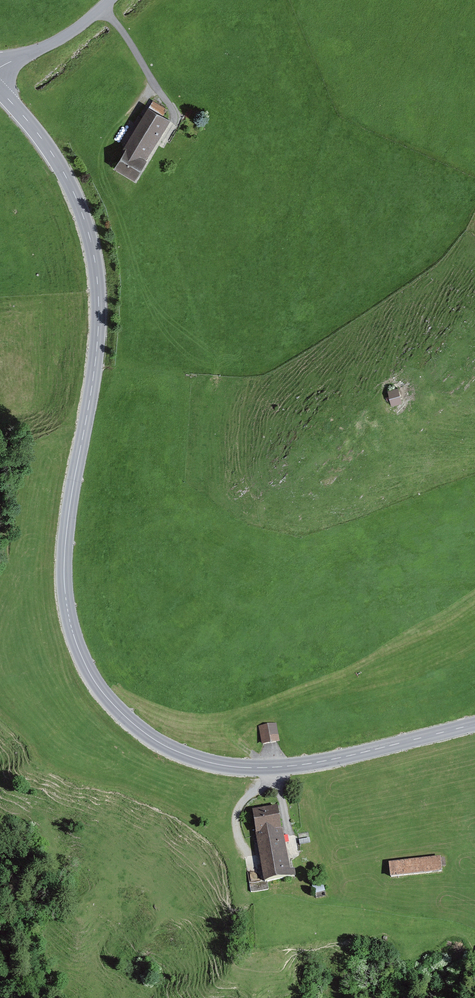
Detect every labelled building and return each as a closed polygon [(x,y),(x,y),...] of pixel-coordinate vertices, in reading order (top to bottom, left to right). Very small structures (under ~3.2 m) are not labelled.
[(170,120),(145,106),(113,164),(138,178),(170,120)] [(388,391),(390,407),(402,405),(399,389),(388,391)] [(276,725),(259,729),(262,748),(280,744),(276,725)] [(252,811),(263,884),(289,880),(278,807),(252,811)] [(441,859),(389,864),(391,879),(443,874),(441,859)] [(312,883),(315,894),(326,891),(322,880),(312,883)]
